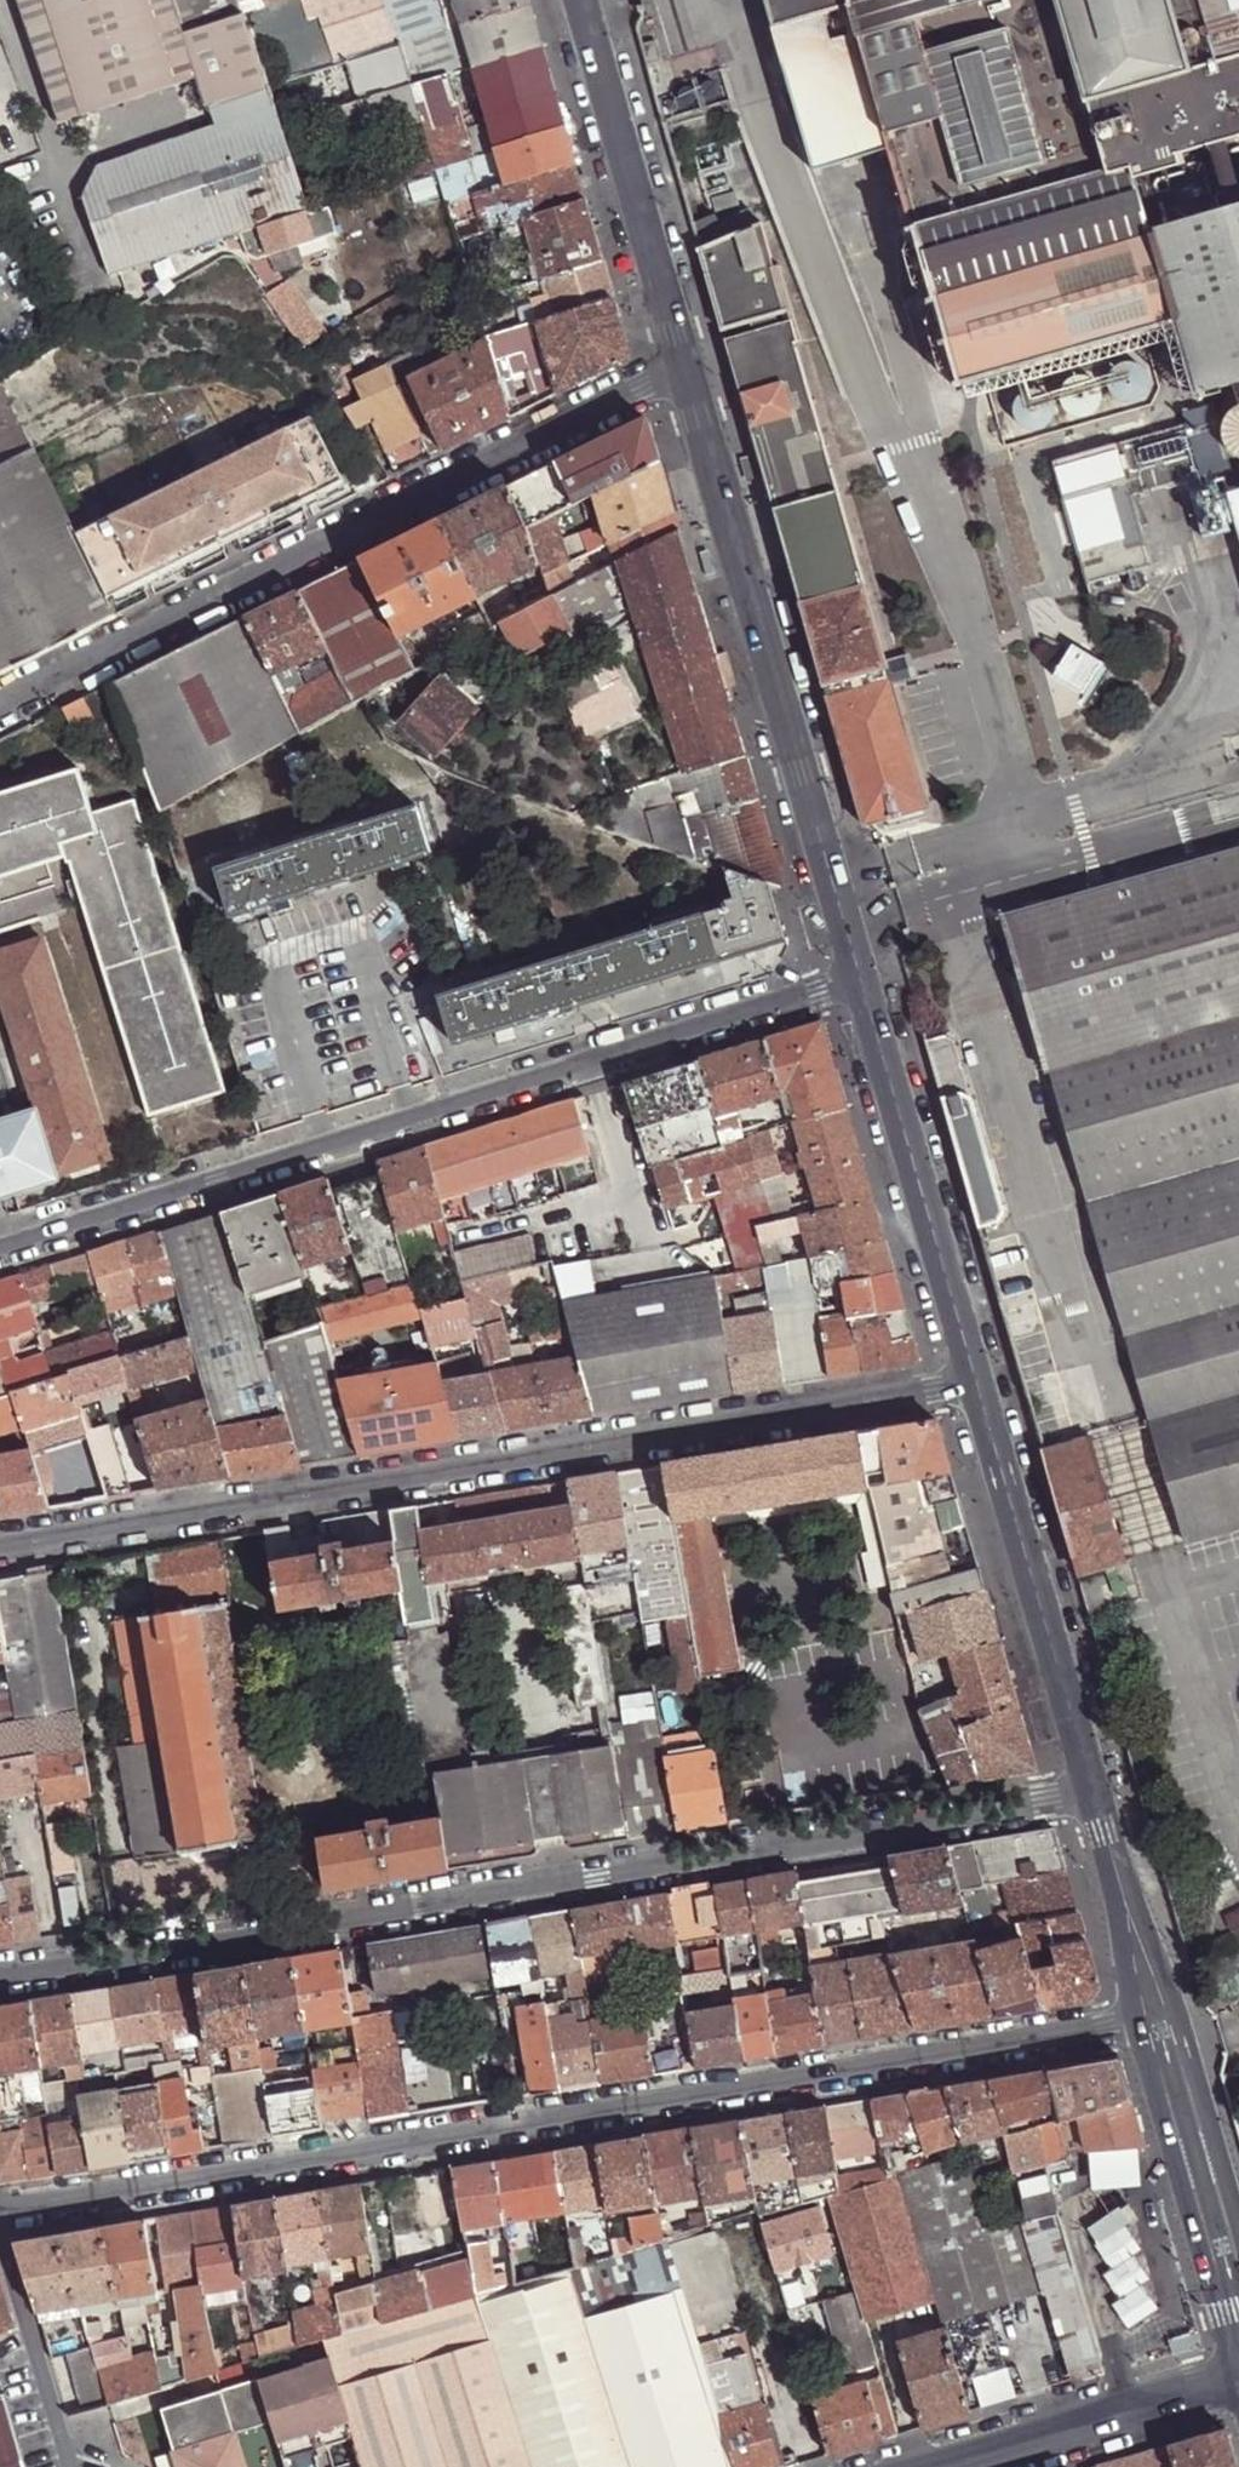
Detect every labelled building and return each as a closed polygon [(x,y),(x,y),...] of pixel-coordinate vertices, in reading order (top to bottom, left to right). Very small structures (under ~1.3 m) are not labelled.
[(59,128),(72,123),(72,121),(197,79),(208,107),(271,87),(271,84),(247,11),(186,31),(176,0),(13,0),(59,128)] [(186,31),(247,11),(260,7),(258,0),(176,0),(186,31)] [(247,11),(271,84),(336,64),(397,44),(388,14),(391,15),(438,0),(280,0),(260,7),(247,11)] [(441,0),(438,0),(391,15),(388,14),(397,44),(435,34),(449,29),(441,0)] [(449,29),(461,26),(530,4),(529,0),(441,0),(449,29)] [(789,95),(865,75),(843,0),(764,0),(789,95)] [(886,149),(909,228),(1238,133),(1238,58),(1189,72),(1168,0),(843,0),(865,75),(886,149)] [(1189,72),(1238,58),(1238,0),(1168,0),(1189,72)] [(537,29),(530,4),(461,26),(473,67),(542,45),(537,29)] [(461,26),(449,29),(435,34),(447,75),(473,67),(461,26)] [(336,64),(271,84),(271,87),(274,95),(280,117),(283,127),(364,101),(386,94),(410,87),(447,75),(435,34),(397,44),(336,64)] [(656,41),(641,44),(645,64),(662,61),(656,41)] [(556,94),(542,45),(473,67),(475,76),(490,122),(493,136),(497,148),(565,127),(556,94)] [(475,76),(473,67),(447,75),(449,84),(475,76)] [(649,76),(655,97),(665,94),(659,73),(649,76)] [(449,84),(447,75),(410,87),(420,121),(434,169),(436,168),(470,157),(467,143),(463,131),(449,84)] [(810,170),(886,149),(865,75),(789,95),(810,170)] [(393,115),(386,94),(364,101),(370,122),(393,115)] [(280,117),(274,95),(214,114),(220,136),(280,117)] [(410,113),(394,119),(395,125),(412,120),(410,113)] [(280,117),(220,136),(93,179),(83,197),(112,275),(137,267),(179,253),(241,233),(260,226),(306,212),(311,211),(310,209),(283,127),(280,117)] [(434,169),(420,121),(396,129),(411,177),(434,169)] [(84,122),(73,125),(79,143),(90,139),(84,122)] [(490,122),(463,131),(467,143),(493,136),(490,122)] [(571,149),(565,127),(497,148),(494,151),(499,165),(504,185),(575,162),(571,149)] [(1219,178),(1215,165),(1238,158),(1238,133),(909,228),(958,385),(1182,321),(1156,226),(1227,207),(1224,197),(1219,178)] [(487,169),(482,154),(470,157),(436,168),(447,203),(475,194),(492,188),(487,169)] [(582,187),(575,162),(504,185),(492,188),(475,194),(481,215),(486,231),(502,226),(527,218),(586,200),(582,187)] [(492,188),(504,185),(499,165),(487,169),(492,188)] [(1219,178),(1224,197),(1238,193),(1238,172),(1219,178)] [(475,194),(447,203),(453,226),(460,223),(481,215),(475,194)] [(596,235),(586,200),(527,218),(530,230),(542,277),(546,277),(603,258),(596,235)] [(1182,321),(1203,394),(1223,389),(1221,385),(1238,380),(1238,204),(1227,207),(1156,226),(1182,321)] [(789,320),(795,340),(799,339),(776,264),(772,266),(759,221),(753,222),(749,206),(715,215),(712,207),(689,215),(707,278),(724,338),(789,320)] [(330,207),(308,215),(314,232),(316,241),(340,235),(330,207)] [(308,215),(306,212),(260,226),(270,257),(316,241),(314,232),(308,215)] [(530,230),(527,218),(502,226),(504,238),(530,230)] [(460,223),(453,226),(455,232),(462,230),(460,223)] [(270,257),(260,226),(241,233),(250,256),(260,259),(270,257)] [(179,253),(137,267),(150,291),(189,271),(179,253)] [(610,285),(603,258),(546,277),(558,316),(614,299),(610,285)] [(558,316),(546,277),(542,277),(510,288),(522,328),(537,322),(558,316)] [(279,309),(291,299),(284,285),(270,295),(279,309)] [(279,309),(304,347),(322,335),(297,297),(291,299),(279,309)] [(623,331),(614,299),(558,316),(537,322),(542,336),(556,385),(558,395),(631,358),(623,331)] [(751,439),(772,509),(835,491),(795,340),(789,320),(724,338),(741,404),(759,397),(768,433),(751,439)] [(542,336),(537,322),(522,328),(505,333),(510,346),(542,336)] [(510,346),(505,333),(488,339),(488,342),(496,369),(514,364),(510,346)] [(488,342),(415,379),(410,381),(432,427),(440,445),(443,453),(511,420),(496,369),(488,342)] [(1153,382),(1153,373),(1149,365),(1142,360),(1132,358),(1122,361),(1116,368),(1113,377),(1115,387),(1122,395),(1131,398),(1141,397),(1149,391),(1153,382)] [(415,379),(406,359),(390,367),(400,386),(410,381),(415,379)] [(496,369),(511,420),(533,409),(533,407),(519,363),(514,364),(496,369)] [(390,454),(399,475),(435,457),(431,450),(423,432),(400,386),(390,367),(356,383),(364,400),(349,408),(360,423),(363,429),(375,424),(390,454)] [(1104,398),(1105,388),(1104,387),(1099,378),(1091,373),(1082,371),(1072,376),(1067,381),(1064,391),(1066,400),(1072,408),(1081,413),(1091,412),(1099,406),(1104,398)] [(118,615),(109,596),(77,533),(0,381),(0,674),(118,615)] [(545,401),(558,395),(556,385),(541,388),(545,401)] [(1058,411),(1057,401),(1056,397),(1050,389),(1040,385),(1030,386),(1022,391),(1019,396),(1016,406),(1019,415),(1025,423),(1034,427),(1045,425),(1052,420),(1058,411)] [(741,404),(751,439),(768,433),(759,397),(741,404)] [(1186,410),(1190,421),(1203,417),(1200,405),(1186,410)] [(1237,406),(1233,410),(1230,415),(1227,422),(1227,434),(1231,443),(1236,449),(1238,451),(1238,405),(1237,406)] [(77,533),(109,596),(342,480),(310,416),(77,533)] [(1190,421),(1057,458),(1085,559),(1086,558),(1092,580),(1155,563),(1149,541),(1136,492),(1205,472),(1194,433),(1212,428),(1209,416),(1203,417),(1190,421)] [(642,421),(555,465),(574,505),(595,495),(660,462),(657,449),(649,424),(646,420),(642,421)] [(431,450),(440,445),(432,427),(423,432),(431,450)] [(669,490),(660,462),(595,495),(605,525),(611,544),(675,512),(669,490)] [(574,505),(555,465),(508,488),(530,526),(554,515),(574,505)] [(1235,516),(1228,489),(1220,491),(1217,481),(1194,487),(1206,533),(1230,526),(1228,518),(1235,516)] [(1228,489),(1235,516),(1238,531),(1238,486),(1228,489)] [(530,526),(508,488),(440,523),(478,598),(543,568),(530,526)] [(797,602),(861,583),(835,491),(772,509),(785,556),(797,602)] [(595,495),(574,505),(554,515),(564,543),(605,525),(595,495)] [(679,524),(675,512),(611,544),(621,562),(623,562),(678,532),(679,534),(681,532),(679,524)] [(554,515),(530,526),(543,568),(545,577),(571,564),(564,543),(554,515)] [(478,598),(440,523),(361,561),(399,639),(408,634),(472,601),(478,598)] [(605,525),(564,543),(571,564),(583,558),(611,544),(605,525)] [(691,574),(679,534),(678,532),(623,562),(684,771),(744,755),(737,732),(729,702),(715,657),(696,591),(691,574)] [(591,578),(583,558),(571,564),(577,585),(591,578)] [(399,639),(361,561),(299,592),(328,650),(332,657),(340,675),(344,680),(356,704),(364,699),(416,672),(399,639)] [(577,585),(571,564),(545,577),(553,598),(576,586),(577,585)] [(609,569),(591,578),(595,589),(614,580),(609,569)] [(591,578),(577,585),(576,586),(596,623),(603,618),(609,614),(595,589),(591,578)] [(822,684),(885,666),(861,583),(797,602),(822,684)] [(576,586),(553,598),(504,625),(521,661),(596,623),(576,586)] [(328,650),(299,592),(245,619),(274,677),(328,650)] [(481,605),(478,598),(472,601),(476,609),(481,605)] [(613,621),(609,614),(603,618),(607,624),(613,621)] [(274,677),(245,619),(185,648),(170,656),(113,685),(163,811),(301,732),(290,710),(274,677)] [(493,630),(488,620),(472,628),(477,639),(493,630)] [(408,634),(399,639),(416,672),(469,643),(477,639),(472,628),(419,655),(408,634)] [(501,638),(495,629),(493,630),(477,639),(469,643),(474,652),(486,646),(490,644),(501,638)] [(340,675),(332,657),(326,660),(334,676),(340,675)] [(590,666),(603,690),(615,684),(602,660),(590,666)] [(559,682),(563,692),(571,707),(603,690),(590,666),(567,678),(559,682)] [(822,684),(862,823),(925,806),(885,666),(822,684)] [(562,669),(554,674),(559,682),(567,678),(562,669)] [(559,682),(554,674),(543,679),(553,697),(563,692),(559,682)] [(303,734),(356,704),(344,680),(290,710),(301,732),(303,734)] [(451,740),(463,728),(476,712),(442,680),(402,724),(437,756),(451,740)] [(93,718),(85,699),(64,710),(70,724),(72,728),(93,718)] [(70,724),(64,710),(54,715),(61,728),(70,724)] [(474,738),(463,728),(451,740),(462,750),(474,738)] [(752,784),(744,755),(684,771),(670,777),(676,798),(697,793),(703,811),(756,798),(752,784)] [(63,857),(60,845),(96,834),(91,815),(78,770),(0,794),(0,878),(63,857)] [(624,789),(650,781),(647,770),(620,777),(624,789)] [(770,846),(756,798),(703,811),(721,867),(769,883),(779,886),(779,887),(782,887),(770,846)] [(60,845),(63,857),(65,865),(70,864),(148,1116),(223,1094),(134,802),(91,815),(96,834),(60,845)] [(415,806),(216,870),(231,915),(430,853),(415,806)] [(721,867),(703,811),(681,816),(696,860),(714,867),(722,869),(721,867)] [(1048,1066),(1238,1012),(1238,846),(999,915),(1042,1069),(1048,1066)] [(722,869),(714,867),(723,900),(724,906),(719,908),(703,912),(718,959),(785,939),(780,922),(771,891),(769,883),(721,867),(722,869)] [(771,891),(779,887),(779,886),(769,883),(771,891)] [(454,1042),(718,959),(703,912),(440,996),(454,1042)] [(0,952),(0,996),(37,1112),(57,1175),(112,1158),(42,939),(0,952)] [(1238,1304),(1238,1012),(1048,1066),(1125,1336),(1238,1304)] [(822,1021),(767,1039),(782,1094),(793,1090),(799,1110),(802,1119),(847,1106),(836,1071),(822,1021)] [(943,1099),(967,1092),(955,1042),(944,1035),(924,1041),(943,1099)] [(767,1039),(701,1059),(714,1107),(723,1142),(744,1135),(735,1110),(782,1094),(767,1039)] [(701,1059),(631,1082),(644,1129),(714,1107),(701,1059)] [(256,1075),(239,1079),(244,1094),(257,1092),(260,1089),(256,1075)] [(793,1090),(782,1094),(788,1113),(799,1110),(793,1090)] [(244,1094),(246,1101),(259,1097),(257,1092),(244,1094)] [(943,1099),(979,1228),(998,1223),(1003,1213),(967,1092),(943,1099)] [(584,1097),(426,1146),(441,1202),(599,1151),(584,1097)] [(862,1159),(847,1106),(802,1119),(794,1121),(799,1137),(802,1150),(800,1151),(804,1167),(807,1166),(819,1209),(873,1197),(862,1159)] [(714,1107),(644,1129),(654,1167),(656,1166),(725,1146),(723,1142),(714,1107)] [(0,1124),(0,1193),(57,1175),(37,1112),(0,1124)] [(790,1121),(770,1127),(775,1145),(799,1137),(794,1121),(794,1120),(790,1121)] [(748,1133),(750,1139),(764,1181),(776,1222),(801,1215),(819,1209),(807,1166),(804,1167),(800,1151),(802,1150),(799,1137),(775,1145),(770,1127),(748,1133)] [(744,1135),(723,1142),(725,1146),(750,1139),(748,1133),(744,1135)] [(725,1146),(656,1166),(670,1207),(717,1194),(764,1181),(750,1139),(725,1146)] [(426,1146),(378,1161),(382,1175),(399,1232),(445,1219),(441,1202),(426,1146)] [(333,1191),(353,1252),(360,1273),(361,1277),(373,1273),(376,1280),(410,1272),(399,1232),(382,1175),(333,1191)] [(328,1177),(281,1192),(306,1268),(353,1252),(333,1191),(328,1177)] [(717,1194),(734,1275),(764,1270),(770,1268),(762,1243),(758,1227),(776,1222),(764,1181),(717,1194)] [(281,1192),(224,1210),(237,1253),(244,1279),(249,1294),(308,1276),(306,1268),(281,1192)] [(819,1209),(801,1215),(804,1231),(811,1256),(814,1256),(837,1251),(885,1240),(880,1224),(873,1197),(819,1209)] [(224,1210),(159,1231),(172,1273),(174,1281),(180,1299),(244,1279),(237,1253),(224,1210)] [(801,1215),(776,1222),(758,1227),(762,1243),(773,1240),(804,1231),(801,1215)] [(102,1249),(90,1253),(105,1303),(174,1281),(172,1273),(159,1231),(102,1249)] [(512,1272),(537,1265),(530,1236),(454,1253),(461,1283),(512,1272)] [(773,1240),(762,1243),(770,1268),(779,1265),(773,1240)] [(891,1260),(885,1240),(837,1251),(843,1281),(894,1271),(891,1260)] [(843,1281),(837,1251),(814,1256),(818,1288),(841,1283),(841,1282),(843,1281)] [(90,1253),(22,1275),(31,1304),(83,1287),(92,1314),(96,1313),(106,1310),(105,1303),(90,1253)] [(778,1352),(784,1384),(803,1381),(831,1378),(823,1319),(822,1312),(818,1288),(814,1256),(811,1256),(779,1265),(770,1268),(764,1270),(767,1287),(772,1315),(778,1352)] [(512,1272),(518,1293),(558,1283),(552,1261),(537,1265),(512,1272)] [(734,1275),(718,1276),(721,1295),(767,1287),(764,1270),(734,1275)] [(901,1293),(894,1271),(843,1281),(841,1282),(841,1283),(846,1306),(847,1306),(849,1315),(849,1317),(851,1317),(905,1307),(901,1293)] [(414,1285),(410,1272),(376,1280),(381,1293),(414,1285)] [(512,1272),(461,1283),(466,1300),(492,1293),(494,1299),(518,1293),(512,1272)] [(360,1273),(312,1287),(320,1310),(368,1297),(361,1277),(360,1273)] [(361,1277),(368,1297),(369,1296),(381,1293),(376,1280),(373,1273),(361,1277)] [(0,1282),(0,1340),(38,1327),(31,1304),(22,1275),(0,1282)] [(572,1335),(578,1357),(594,1418),(737,1393),(725,1321),(721,1295),(718,1276),(564,1304),(572,1335)] [(184,1316),(191,1341),(201,1373),(204,1384),(208,1402),(215,1427),(283,1409),(282,1403),(279,1396),(271,1369),(264,1341),(249,1294),(244,1279),(180,1299),(183,1311),(184,1316)] [(428,1280),(414,1285),(417,1296),(421,1311),(436,1308),(428,1280)] [(369,1296),(378,1328),(392,1325),(423,1316),(421,1311),(417,1296),(414,1285),(381,1293),(369,1296)] [(564,1304),(560,1292),(537,1297),(548,1341),(572,1335),(564,1304)] [(320,1310),(323,1324),(328,1342),(378,1328),(369,1296),(368,1297),(320,1310)] [(528,1299),(520,1301),(519,1301),(523,1317),(532,1314),(528,1299)] [(472,1323),(466,1300),(436,1308),(421,1311),(423,1316),(431,1348),(439,1347),(476,1339),(472,1323)] [(1149,1422),(1238,1396),(1238,1304),(1125,1336),(1149,1422)] [(914,1340),(905,1307),(851,1317),(864,1371),(920,1362),(914,1340)] [(106,1310),(96,1313),(101,1329),(105,1328),(107,1334),(113,1333),(112,1327),(110,1322),(106,1310)] [(123,1319),(110,1322),(112,1327),(113,1333),(114,1336),(146,1327),(151,1325),(184,1316),(183,1311),(125,1328),(123,1319)] [(725,1321),(737,1393),(784,1384),(778,1352),(772,1315),(725,1321)] [(823,1319),(831,1378),(864,1371),(851,1317),(849,1317),(849,1315),(823,1319)] [(114,1336),(121,1362),(191,1341),(184,1316),(151,1325),(146,1327),(114,1336)] [(423,1316),(392,1325),(404,1369),(436,1364),(434,1357),(431,1348),(423,1316)] [(500,1316),(472,1323),(476,1339),(478,1348),(506,1341),(500,1316)] [(283,1409),(301,1465),(361,1456),(343,1391),(339,1381),(339,1380),(333,1353),(328,1342),(323,1324),(264,1341),(271,1369),(279,1396),(282,1403),(283,1409)] [(45,1329),(39,1330),(44,1347),(50,1346),(45,1329)] [(528,1331),(532,1345),(541,1343),(538,1329),(536,1329),(528,1331)] [(46,1355),(54,1381),(70,1377),(121,1362),(114,1336),(113,1333),(107,1334),(52,1353),(46,1355)] [(191,1341),(121,1362),(130,1392),(139,1390),(201,1373),(191,1341)] [(482,1365),(489,1374),(537,1365),(532,1345),(508,1350),(506,1341),(478,1348),(482,1365)] [(386,1356),(382,1344),(376,1346),(380,1358),(386,1356)] [(44,1347),(46,1355),(52,1353),(50,1346),(44,1347)] [(439,1347),(431,1348),(434,1357),(441,1355),(439,1347)] [(333,1353),(339,1380),(351,1379),(350,1372),(343,1351),(333,1353)] [(14,1395),(14,1393),(54,1381),(46,1355),(23,1362),(16,1361),(15,1357),(0,1363),(0,1364),(5,1377),(10,1396),(14,1395)] [(537,1365),(553,1424),(594,1418),(578,1357),(537,1365)] [(456,1358),(436,1364),(442,1383),(462,1379),(456,1358)] [(121,1362),(70,1377),(81,1407),(130,1392),(121,1362)] [(389,1372),(410,1448),(458,1440),(442,1383),(436,1364),(404,1369),(389,1372)] [(489,1374),(504,1432),(553,1424),(537,1365),(489,1374)] [(378,1367),(350,1372),(351,1379),(379,1374),(378,1367)] [(343,1391),(361,1456),(410,1448),(389,1372),(379,1374),(351,1379),(339,1380),(339,1381),(343,1391)] [(442,1383),(458,1440),(504,1432),(489,1374),(462,1379),(442,1383)] [(10,1396),(5,1377),(0,1378),(0,1399),(10,1396)] [(14,1395),(23,1424),(25,1431),(83,1416),(81,1407),(70,1377),(54,1381),(14,1393),(14,1395)] [(139,1390),(130,1392),(136,1411),(144,1409),(139,1390)] [(23,1424),(14,1395),(10,1396),(0,1399),(0,1430),(23,1424)] [(1183,1543),(1238,1527),(1238,1396),(1149,1422),(1183,1543)] [(139,1422),(159,1490),(230,1478),(215,1427),(208,1402),(139,1422)] [(215,1427),(230,1478),(301,1465),(283,1409),(215,1427)] [(25,1431),(31,1451),(32,1455),(91,1439),(86,1423),(83,1416),(25,1431)] [(91,1439),(109,1498),(131,1495),(108,1416),(86,1423),(91,1439)] [(936,1422),(858,1434),(865,1475),(883,1472),(886,1485),(952,1474),(945,1452),(936,1422)] [(1088,1439),(1123,1560),(1157,1550),(1183,1543),(1149,1422),(1123,1429),(1088,1439)] [(865,1475),(858,1434),(664,1466),(674,1522),(695,1518),(711,1515),(868,1488),(865,1475)] [(1043,1453),(1077,1574),(1123,1560),(1088,1439),(1043,1453)] [(4,1516),(49,1509),(32,1455),(31,1451),(0,1456),(0,1517),(4,1516)] [(674,1522),(664,1466),(617,1474),(632,1563),(641,1612),(642,1623),(669,1619),(690,1615),(678,1546),(674,1522)] [(883,1472),(865,1475),(868,1488),(886,1485),(883,1472)] [(632,1563),(617,1474),(567,1482),(570,1496),(572,1506),(581,1560),(583,1571),(584,1573),(632,1563)] [(965,1518),(952,1474),(886,1485),(868,1488),(870,1499),(878,1528),(887,1569),(941,1556),(936,1535),(968,1528),(965,1518)] [(570,1496),(567,1482),(516,1491),(456,1501),(458,1515),(570,1496)] [(870,1499),(868,1488),(711,1515),(714,1528),(858,1503),(870,1499)] [(878,1528),(870,1499),(858,1503),(879,1592),(892,1589),(890,1580),(887,1569),(878,1528)] [(572,1506),(419,1531),(429,1586),(446,1583),(581,1560),(572,1506)] [(398,1570),(401,1593),(410,1642),(434,1776),(472,1770),(471,1768),(448,1634),(437,1636),(430,1597),(448,1595),(446,1583),(429,1586),(419,1531),(415,1508),(390,1511),(400,1569),(398,1570)] [(266,1533),(271,1562),(323,1554),(322,1546),(345,1542),(346,1549),(393,1542),(388,1511),(320,1524),(321,1525),(318,1526),(320,1537),(292,1542),(289,1529),(266,1533)] [(714,1528),(711,1515),(695,1518),(698,1538),(693,1544),(678,1546),(690,1615),(702,1677),(741,1671),(714,1528)] [(695,1518),(674,1522),(678,1546),(693,1544),(698,1538),(695,1518)] [(975,1554),(968,1528),(936,1535),(941,1556),(944,1567),(890,1580),(892,1589),(893,1595),(979,1570),(975,1554)] [(177,1604),(182,1604),(181,1598),(228,1592),(219,1540),(146,1552),(155,1609),(160,1608),(160,1615),(178,1611),(177,1604)] [(271,1562),(280,1613),(401,1593),(398,1570),(393,1542),(346,1549),(345,1542),(322,1546),(323,1554),(271,1562)] [(944,1567),(941,1556),(887,1569),(890,1580),(944,1567)] [(446,1583),(448,1595),(500,1585),(500,1586),(505,1589),(510,1589),(513,1584),(564,1576),(577,1572),(583,1571),(581,1560),(446,1583)] [(76,1712),(52,1567),(0,1576),(0,1632),(6,1662),(9,1684),(17,1723),(76,1712)] [(985,1591),(979,1570),(893,1595),(899,1617),(985,1591)] [(577,1572),(564,1576),(565,1584),(579,1582),(577,1572)] [(606,1708),(592,1622),(588,1602),(586,1588),(558,1592),(579,1712),(606,1708)] [(994,1621),(985,1591),(899,1617),(901,1627),(913,1623),(923,1656),(924,1658),(998,1637),(994,1621)] [(265,1841),(265,1838),(264,1835),(268,1834),(268,1829),(263,1830),(260,1808),(264,1807),(263,1803),(260,1804),(255,1781),(259,1781),(258,1775),(254,1777),(251,1754),(255,1755),(254,1749),(250,1749),(247,1728),(250,1728),(249,1722),(245,1723),(242,1701),(246,1700),(245,1696),(241,1696),(238,1675),(242,1674),(241,1669),(236,1670),(233,1648),(237,1647),(236,1642),(232,1643),(226,1607),(230,1607),(230,1602),(225,1603),(225,1599),(220,1599),(221,1604),(197,1609),(196,1601),(192,1602),(192,1609),(183,1610),(182,1604),(177,1604),(178,1611),(160,1615),(160,1608),(155,1609),(157,1615),(147,1616),(146,1611),(141,1612),(142,1617),(138,1618),(139,1623),(144,1621),(150,1657),(145,1657),(146,1661),(150,1661),(154,1683),(150,1684),(150,1690),(154,1689),(158,1710),(154,1710),(155,1716),(159,1715),(163,1737),(158,1738),(159,1743),(163,1742),(167,1763),(164,1763),(164,1769),(169,1768),(172,1790),(168,1791),(169,1796),(173,1795),(176,1816),(173,1818),(173,1822),(177,1822),(181,1843),(177,1844),(177,1849),(182,1848),(182,1851),(183,1857),(189,1855),(189,1850),(232,1843),(233,1849),(239,1847),(238,1842),(260,1838),(260,1843),(265,1841)] [(682,1694),(704,1691),(702,1677),(690,1615),(669,1619),(682,1694)] [(155,1857),(182,1851),(182,1848),(177,1849),(177,1844),(181,1843),(177,1822),(173,1822),(173,1818),(176,1816),(173,1795),(169,1796),(168,1791),(172,1790),(169,1768),(164,1769),(164,1763),(167,1763),(163,1742),(159,1743),(158,1738),(163,1737),(159,1715),(155,1716),(154,1710),(158,1710),(154,1689),(150,1690),(150,1684),(154,1683),(150,1661),(146,1661),(145,1657),(150,1657),(144,1621),(139,1623),(138,1618),(119,1621),(119,1617),(114,1618),(116,1622),(112,1623),(113,1627),(116,1627),(122,1661),(118,1662),(119,1667),(123,1666),(136,1745),(155,1857)] [(999,1640),(998,1637),(924,1658),(925,1662),(951,1655),(999,1640)] [(1010,1679),(999,1640),(951,1655),(961,1694),(948,1699),(952,1712),(980,1780),(1036,1770),(1030,1747),(1021,1716),(1010,1679)] [(9,1684),(6,1662),(0,1663),(0,1686),(9,1684)] [(663,1741),(679,1737),(671,1691),(655,1693),(659,1716),(663,1741)] [(948,1699),(918,1707),(923,1724),(952,1712),(948,1699)] [(584,1749),(600,1746),(599,1741),(604,1740),(612,1739),(606,1708),(579,1712),(584,1749)] [(34,1754),(81,1746),(76,1712),(17,1723),(24,1756),(34,1754)] [(952,1712),(923,1724),(926,1733),(950,1785),(980,1780),(952,1712)] [(649,1743),(663,1741),(659,1716),(644,1717),(649,1743)] [(24,1756),(17,1723),(0,1726),(0,1760),(24,1756)] [(666,1759),(690,1754),(687,1736),(679,1737),(663,1741),(666,1759)] [(626,1808),(673,1801),(666,1759),(663,1741),(649,1743),(613,1749),(620,1789),(624,1796),(626,1808)] [(137,1859),(155,1857),(136,1745),(118,1748),(137,1859)] [(570,1848),(631,1838),(626,1808),(624,1796),(620,1789),(613,1749),(612,1745),(600,1746),(584,1749),(553,1754),(570,1848)] [(43,1803),(91,1795),(81,1746),(34,1754),(41,1792),(43,1803)] [(472,1752),(474,1767),(491,1764),(490,1750),(472,1752)] [(679,1829),(726,1821),(714,1750),(690,1754),(666,1759),(673,1801),(679,1829)] [(41,1792),(34,1754),(24,1756),(0,1760),(0,1800),(41,1792)] [(537,1853),(570,1848),(553,1754),(524,1759),(537,1853)] [(450,1868),(537,1853),(524,1759),(491,1764),(474,1767),(471,1768),(472,1770),(434,1776),(439,1808),(440,1816),(450,1868)] [(631,1838),(679,1829),(673,1801),(626,1808),(631,1838)] [(410,1813),(411,1822),(440,1816),(439,1808),(410,1813)] [(368,1829),(318,1839),(326,1889),(450,1868),(440,1816),(411,1822),(389,1826),(387,1818),(366,1822),(368,1829)] [(0,1820),(0,1852),(13,1849),(6,1819),(0,1820)] [(55,1874),(70,1871),(63,1830),(58,1830),(57,1824),(46,1826),(55,1874)] [(991,1840),(972,1843),(981,1886),(1001,1882),(1066,1870),(1061,1854),(1054,1829),(991,1840)] [(972,1843),(946,1847),(960,1890),(981,1886),(972,1843)] [(946,1847),(889,1856),(892,1870),(903,1913),(904,1915),(964,1905),(960,1890),(946,1847)] [(889,1856),(795,1872),(796,1885),(892,1870),(889,1856)] [(65,1933),(85,1930),(75,1870),(70,1871),(55,1874),(65,1933)] [(892,1870),(796,1885),(803,1921),(806,1939),(808,1949),(825,1946),(831,1945),(859,1941),(868,1938),(864,1921),(880,1918),(903,1913),(892,1870)] [(1073,1897),(1066,1870),(1001,1882),(1014,1925),(1016,1924),(1078,1915),(1073,1897)] [(795,1872),(747,1881),(755,1929),(775,1926),(803,1921),(796,1885),(795,1872)] [(747,1881),(713,1886),(723,1935),(755,1929),(747,1881)] [(713,1886),(667,1894),(675,1943),(715,1936),(723,1935),(713,1886)] [(667,1894),(626,1900),(634,1947),(634,1950),(665,1944),(675,1943),(667,1894)] [(626,1900),(573,1909),(580,1956),(634,1947),(626,1900)] [(16,1941),(37,1938),(30,1901),(9,1904),(16,1941)] [(16,1941),(9,1904),(0,1906),(0,1944),(16,1941)] [(573,1909),(530,1917),(540,1976),(566,1972),(583,1969),(580,1956),(573,1909)] [(968,1919),(965,1911),(948,1914),(951,1930),(971,1928),(968,1919)] [(1230,1933),(1238,1929),(1238,1911),(1226,1917),(1230,1933)] [(1016,1924),(1020,1936),(1025,1950),(1055,1946),(1085,1940),(1082,1930),(1078,1915),(1016,1924)] [(530,1917),(487,1923),(495,1984),(521,1980),(540,1976),(530,1917)] [(971,1928),(971,1931),(980,1930),(976,1917),(968,1919),(971,1928)] [(884,1937),(880,1918),(864,1921),(868,1938),(884,1937)] [(480,1924),(367,1944),(376,1995),(488,1976),(480,1924)] [(999,1926),(1003,1941),(1020,1936),(1016,1924),(1014,1925),(999,1926)] [(775,1926),(755,1929),(757,1943),(759,1949),(778,1946),(775,1926)] [(723,1935),(715,1936),(717,1948),(692,1952),(695,1974),(728,1968),(725,1949),(723,1935)] [(977,1948),(997,2015),(1042,2009),(1030,1968),(1025,1950),(1020,1936),(1003,1941),(977,1948)] [(884,1937),(868,1938),(870,1946),(873,1956),(890,1954),(884,1937)] [(870,1946),(868,1938),(859,1941),(860,1947),(870,1946)] [(793,1941),(796,1961),(809,1958),(808,1949),(806,1939),(793,1941)] [(890,1954),(917,2028),(997,2015),(977,1948),(974,1939),(890,1954)] [(1030,1968),(1042,2009),(1090,2000),(1099,1985),(1094,1967),(1085,1940),(1055,1946),(1060,1962),(1030,1968)] [(680,1969),(675,1943),(665,1944),(669,1971),(680,1969)] [(725,1949),(728,1968),(729,1973),(762,1968),(762,1966),(759,1949),(757,1943),(725,1949)] [(825,1946),(808,1949),(809,1958),(811,1966),(827,1964),(826,1952),(825,1946)] [(292,1957),(304,2029),(352,2021),(347,1994),(340,1948),(292,1957)] [(815,1992),(824,2044),(872,2037),(917,2028),(890,1954),(873,1956),(827,1964),(811,1966),(813,1977),(814,1982),(815,1992)] [(292,1957),(244,1965),(257,2037),(304,2029),(292,1957)] [(809,1958),(796,1961),(799,1979),(813,1977),(811,1966),(809,1958)] [(244,1965),(196,1973),(207,2042),(208,2045),(257,2037),(244,1965)] [(762,1966),(762,1968),(766,1991),(776,1988),(772,1965),(762,1966)] [(695,1974),(681,1976),(683,1990),(684,1993),(712,1988),(714,2000),(726,1998),(733,1997),(729,1973),(728,1968),(695,1974)] [(729,1973),(733,1997),(733,1998),(766,1993),(766,1991),(762,1968),(729,1973)] [(583,1969),(566,1972),(570,1994),(586,1993),(583,1969)] [(680,1969),(669,1971),(673,1991),(683,1990),(681,1976),(680,1969)] [(639,1980),(638,1972),(630,1973),(632,1981),(639,1980)] [(196,1973),(155,1980),(164,2040),(166,2050),(178,2048),(198,2044),(207,2042),(196,1973)] [(521,1980),(522,1988),(525,2003),(544,2001),(543,1995),(540,1976),(521,1980)] [(155,1980),(112,1987),(122,2047),(164,2040),(155,1980)] [(776,1988),(766,1991),(766,1993),(767,2001),(815,1992),(814,1982),(776,1988)] [(112,1987),(71,1994),(81,2053),(122,2047),(112,1987)] [(522,1988),(497,1992),(498,1998),(500,2007),(519,2005),(525,2003),(522,1988)] [(665,1993),(678,2069),(696,2065),(687,2011),(684,1993),(683,1990),(673,1991),(665,1993)] [(367,2111),(368,2120),(406,2115),(405,2108),(387,2013),(369,2016),(364,1992),(347,1994),(352,2021),(367,2111)] [(767,2001),(776,2053),(824,2044),(815,1992),(767,2001)] [(641,1993),(632,1995),(634,2013),(644,2010),(644,2008),(641,1993)] [(734,2004),(744,2058),(776,2053),(767,2001),(766,1993),(733,1998),(734,2004)] [(71,1994),(30,2001),(40,2067),(65,2063),(81,2060),(81,2053),(71,1994)] [(550,2000),(544,2001),(544,2004),(587,1997),(586,1995),(550,2000)] [(587,1997),(544,2004),(559,2088),(602,2082),(592,2019),(588,2002),(587,1997)] [(614,1998),(588,2002),(592,2019),(616,2015),(614,1998)] [(23,2069),(40,2067),(30,2001),(0,2006),(0,2073),(23,2069)] [(525,2003),(519,2005),(533,2093),(559,2088),(544,2004),(544,2001),(525,2003)] [(727,2005),(687,2011),(696,2065),(744,2058),(734,2004),(727,2005)] [(644,2010),(654,2073),(668,2070),(662,2035),(656,2035),(655,2022),(659,2021),(658,2006),(644,2008),(644,2010)] [(592,2019),(602,2082),(654,2073),(644,2010),(634,2013),(616,2015),(592,2019)] [(310,2062),(312,2077),(319,2119),(336,2116),(354,2113),(367,2111),(352,2021),(304,2029),(310,2062)] [(258,2044),(261,2066),(262,2070),(272,2069),(277,2068),(273,2041),(258,2044)] [(208,2045),(207,2042),(198,2044),(201,2065),(211,2063),(211,2061),(208,2045)] [(166,2050),(167,2056),(168,2062),(180,2060),(178,2048),(166,2050)] [(145,2068),(155,2066),(167,2064),(168,2062),(167,2056),(144,2060),(145,2068)] [(1120,2056),(1043,2069),(1052,2109),(1055,2122),(1075,2115),(1131,2099),(1127,2082),(1120,2056)] [(211,2063),(213,2075),(233,2071),(233,2064),(231,2058),(211,2061),(211,2063)] [(81,2060),(65,2063),(67,2080),(77,2079),(84,2078),(83,2066),(81,2060)] [(155,2066),(157,2082),(183,2079),(180,2066),(180,2060),(168,2062),(167,2064),(155,2066)] [(136,2061),(125,2063),(126,2071),(137,2069),(136,2061)] [(98,2062),(83,2066),(84,2078),(100,2075),(99,2067),(98,2062)] [(301,2063),(304,2078),(312,2077),(310,2062),(301,2063)] [(65,2063),(40,2067),(42,2075),(43,2084),(64,2081),(67,2080),(65,2063)] [(201,2065),(192,2066),(197,2099),(217,2095),(213,2075),(211,2063),(201,2065)] [(233,2064),(233,2071),(245,2069),(244,2063),(233,2064)] [(518,2063),(511,2064),(512,2067),(512,2072),(520,2070),(518,2063)] [(106,2066),(99,2067),(100,2075),(108,2074),(106,2066)] [(213,2075),(217,2095),(224,2146),(273,2137),(265,2084),(263,2078),(262,2070),(261,2066),(245,2069),(233,2071),(213,2075)] [(42,2075),(40,2067),(23,2069),(24,2084),(35,2082),(34,2076),(42,2075)] [(512,2072),(512,2067),(502,2069),(504,2080),(514,2078),(512,2072)] [(0,2073),(0,2114),(1,2121),(23,2118),(24,2117),(29,2116),(24,2084),(23,2069),(0,2073)] [(1052,2109),(1043,2069),(988,2079),(1000,2125),(1052,2109)] [(114,2073),(116,2080),(126,2078),(126,2071),(114,2073)] [(43,2084),(42,2075),(34,2076),(35,2082),(38,2099),(46,2098),(43,2084)] [(304,2078),(265,2084),(273,2137),(320,2129),(319,2119),(312,2077),(304,2078)] [(514,2078),(504,2080),(498,2081),(501,2099),(518,2095),(515,2086),(514,2078)] [(77,2079),(67,2080),(64,2081),(68,2107),(81,2105),(80,2095),(77,2079)] [(183,2079),(157,2082),(168,2155),(195,2150),(191,2129),(183,2079)] [(1000,2125),(988,2079),(945,2086),(960,2138),(961,2141),(995,2134),(1002,2132),(1000,2125)] [(157,2082),(117,2089),(129,2161),(168,2155),(157,2082)] [(522,2085),(515,2086),(518,2095),(524,2095),(522,2085)] [(960,2138),(945,2086),(906,2093),(917,2132),(920,2139),(923,2149),(936,2144),(960,2138)] [(117,2089),(80,2095),(81,2105),(83,2119),(91,2167),(129,2161),(117,2089)] [(917,2132),(906,2093),(871,2099),(878,2137),(878,2139),(917,2132)] [(878,2137),(871,2099),(825,2106),(832,2146),(878,2137)] [(1139,2126),(1131,2099),(1075,2115),(1079,2128),(1084,2149),(1144,2146),(1139,2126)] [(405,2108),(406,2115),(419,2112),(418,2105),(405,2108)] [(832,2146),(825,2106),(786,2113),(796,2173),(816,2169),(835,2166),(832,2146)] [(796,2173),(786,2113),(740,2120),(750,2181),(796,2173)] [(49,2124),(48,2115),(23,2121),(20,2131),(28,2178),(57,2173),(49,2124)] [(1075,2115),(1055,2122),(1054,2123),(1057,2136),(1079,2128),(1075,2115)] [(3,2132),(10,2181),(28,2178),(20,2131),(23,2121),(23,2118),(1,2121),(3,2132)] [(91,2167),(83,2119),(49,2124),(57,2173),(91,2167)] [(750,2181),(740,2120),(691,2128),(702,2195),(703,2203),(751,2194),(750,2181)] [(191,2129),(195,2150),(204,2149),(201,2128),(191,2129)] [(691,2128),(645,2136),(655,2203),(702,2195),(691,2128)] [(1084,2149),(1079,2128),(1057,2136),(1061,2158),(1069,2157),(1067,2151),(1084,2149)] [(1042,2165),(1035,2129),(1004,2138),(1013,2173),(1042,2165)] [(0,2133),(0,2183),(10,2181),(3,2132),(0,2133)] [(920,2139),(917,2132),(878,2139),(879,2146),(908,2141),(913,2140),(920,2139)] [(1000,2160),(995,2134),(961,2141),(963,2148),(970,2168),(1000,2160)] [(655,2203),(645,2136),(598,2145),(607,2206),(609,2212),(651,2204),(655,2203)] [(926,2160),(939,2157),(936,2144),(923,2149),(923,2152),(926,2160)] [(607,2206),(598,2145),(555,2152),(566,2211),(607,2206)] [(1086,2381),(1105,2375),(1059,2218),(1025,2228),(1023,2221),(988,2231),(970,2168),(963,2148),(939,2157),(926,2160),(897,2171),(934,2297),(944,2329),(960,2381),(973,2376),(984,2411),(1016,2401),(989,2307),(1056,2286),(1064,2312),(1061,2313),(1070,2341),(1085,2337),(1092,2363),(1082,2367),(1086,2381)] [(897,2171),(926,2160),(923,2152),(902,2158),(899,2150),(888,2154),(886,2149),(880,2151),(883,2166),(884,2174),(897,2171)] [(566,2211),(555,2152),(496,2162),(506,2221),(515,2220),(549,2215),(566,2211)] [(506,2221),(496,2162),(453,2168),(463,2227),(464,2229),(506,2221)] [(818,2179),(836,2176),(835,2166),(816,2169),(818,2179)] [(861,2182),(884,2174),(883,2166),(860,2171),(861,2182)] [(826,2194),(838,2190),(836,2176),(818,2179),(816,2169),(796,2173),(798,2187),(801,2202),(826,2194)] [(934,2297),(897,2171),(884,2174),(861,2182),(838,2190),(826,2194),(855,2291),(863,2319),(934,2297)] [(838,2190),(861,2182),(860,2171),(836,2176),(838,2190)] [(370,2252),(359,2185),(318,2191),(330,2258),(361,2253),(370,2252)] [(786,2208),(801,2202),(798,2187),(784,2189),(786,2208)] [(330,2258),(318,2191),(276,2198),(287,2264),(318,2260),(330,2258)] [(287,2264),(276,2198),(234,2206),(245,2277),(281,2271),(287,2270),(287,2264)] [(757,2208),(759,2216),(764,2214),(761,2204),(753,2206),(754,2211),(757,2208)] [(245,2277),(234,2206),(192,2213),(202,2284),(236,2279),(245,2277)] [(761,2225),(776,2272),(831,2255),(817,2208),(761,2225)] [(1130,2222),(1121,2209),(1092,2229),(1100,2241),(1096,2244),(1112,2269),(1105,2274),(1121,2298),(1113,2303),(1129,2327),(1159,2307),(1143,2283),(1151,2278),(1135,2254),(1142,2249),(1126,2224),(1130,2222)] [(692,2229),(706,2225),(704,2211),(690,2214),(691,2222),(692,2229)] [(202,2284),(192,2213),(156,2219),(167,2289),(177,2288),(202,2284)] [(666,2213),(658,2215),(663,2239),(666,2237),(692,2229),(691,2222),(669,2227),(666,2213)] [(663,2239),(658,2215),(653,2216),(630,2220),(635,2248),(663,2239)] [(518,2232),(515,2220),(506,2221),(508,2234),(518,2232)] [(158,2292),(144,2221),(101,2228),(119,2298),(145,2293),(158,2292)] [(701,2338),(739,2332),(706,2225),(692,2229),(666,2237),(671,2236),(701,2338)] [(571,2236),(581,2259),(586,2263),(577,2226),(569,2228),(571,2236)] [(57,2235),(78,2304),(119,2298),(101,2228),(57,2235)] [(15,2242),(35,2311),(78,2304),(57,2235),(15,2242)] [(583,2265),(581,2259),(520,2277),(512,2279),(498,2284),(484,2288),(537,2466),(738,2466),(725,2422),(701,2338),(671,2236),(663,2239),(635,2248),(583,2265)] [(520,2277),(581,2259),(571,2236),(510,2251),(513,2263),(520,2277)] [(475,2295),(484,2288),(498,2284),(487,2240),(466,2243),(468,2258),(475,2295)] [(373,2264),(370,2252),(361,2253),(363,2265),(373,2264)] [(332,2268),(330,2258),(318,2260),(319,2271),(332,2268)] [(429,2309),(475,2295),(468,2258),(449,2265),(422,2273),(429,2309)] [(512,2279),(520,2277),(513,2263),(504,2264),(512,2279)] [(363,2265),(366,2274),(374,2272),(373,2264),(363,2265)] [(332,2268),(334,2283),(343,2281),(340,2266),(332,2268)] [(316,2307),(337,2301),(336,2295),(334,2283),(332,2268),(319,2271),(322,2290),(313,2292),(316,2307)] [(384,2321),(429,2309),(422,2273),(421,2269),(376,2283),(377,2286),(384,2321)] [(282,2287),(290,2286),(287,2270),(281,2271),(282,2287)] [(377,2286),(376,2283),(374,2272),(366,2274),(369,2287),(377,2286)] [(249,2300),(245,2277),(236,2279),(240,2301),(249,2300)] [(208,2373),(219,2370),(207,2313),(202,2284),(177,2288),(189,2364),(190,2379),(208,2373)] [(13,2328),(0,2286),(0,2335),(13,2328)] [(342,2333),(384,2321),(377,2286),(369,2287),(336,2295),(337,2301),(342,2333)] [(484,2288),(475,2295),(429,2309),(384,2321),(342,2333),(323,2339),(327,2358),(348,2421),(351,2433),(354,2444),(362,2466),(537,2466),(484,2288)] [(877,2364),(863,2319),(855,2291),(823,2301),(845,2374),(877,2364)] [(158,2292),(145,2293),(149,2313),(162,2310),(158,2292)] [(145,2293),(119,2298),(124,2326),(150,2320),(149,2313),(145,2293)] [(299,2345),(323,2339),(342,2333),(337,2301),(316,2307),(295,2313),(298,2337),(299,2345)] [(250,2305),(251,2312),(259,2312),(258,2303),(250,2305)] [(35,2311),(38,2320),(81,2314),(78,2304),(35,2311)] [(85,2326),(87,2329),(92,2347),(105,2343),(100,2322),(85,2326)] [(73,2335),(78,2350),(92,2347),(87,2329),(73,2332),(73,2335)] [(960,2381),(944,2329),(897,2342),(922,2427),(970,2414),(967,2406),(961,2384),(960,2381)] [(739,2332),(701,2338),(725,2422),(738,2466),(780,2466),(739,2332)] [(45,2342),(50,2359),(66,2354),(78,2350),(73,2335),(45,2342)] [(241,2363),(254,2360),(260,2357),(258,2348),(256,2337),(236,2341),(241,2363)] [(260,2357),(299,2345),(298,2337),(258,2348),(260,2357)] [(127,2338),(105,2343),(92,2347),(98,2369),(131,2360),(127,2338)] [(66,2354),(84,2410),(110,2403),(98,2369),(92,2347),(78,2350),(66,2354)] [(158,2353),(131,2360),(138,2395),(163,2387),(165,2387),(159,2363),(158,2353)] [(800,2357),(802,2364),(811,2361),(809,2355),(800,2357)] [(280,2442),(348,2421),(327,2358),(260,2378),(280,2442)] [(165,2387),(190,2379),(189,2364),(177,2366),(176,2359),(172,2361),(165,2362),(159,2363),(165,2387)] [(98,2369),(110,2403),(138,2395),(131,2360),(98,2369)] [(806,2375),(808,2383),(817,2381),(814,2372),(806,2375)] [(882,2440),(897,2435),(879,2376),(865,2380),(882,2440)] [(165,2407),(178,2451),(183,2466),(287,2466),(283,2452),(280,2442),(260,2378),(165,2407)] [(829,2455),(882,2440),(865,2380),(812,2396),(829,2455)] [(968,2381),(961,2384),(967,2406),(975,2404),(968,2381)] [(3,2392),(0,2393),(0,2466),(26,2466),(3,2392)] [(289,2452),(351,2433),(348,2421),(280,2442),(283,2452),(289,2452)] [(1167,2444),(1174,2466),(1237,2466),(1234,2459),(1225,2428),(1167,2444)] [(354,2444),(322,2454),(326,2466),(362,2466),(354,2444)] [(1096,2465),(1096,2466),(1174,2466),(1167,2444),(1096,2465)] [(178,2451),(160,2457),(162,2466),(183,2466),(178,2451)] [(289,2452),(283,2452),(287,2466),(294,2466),(289,2452)]
